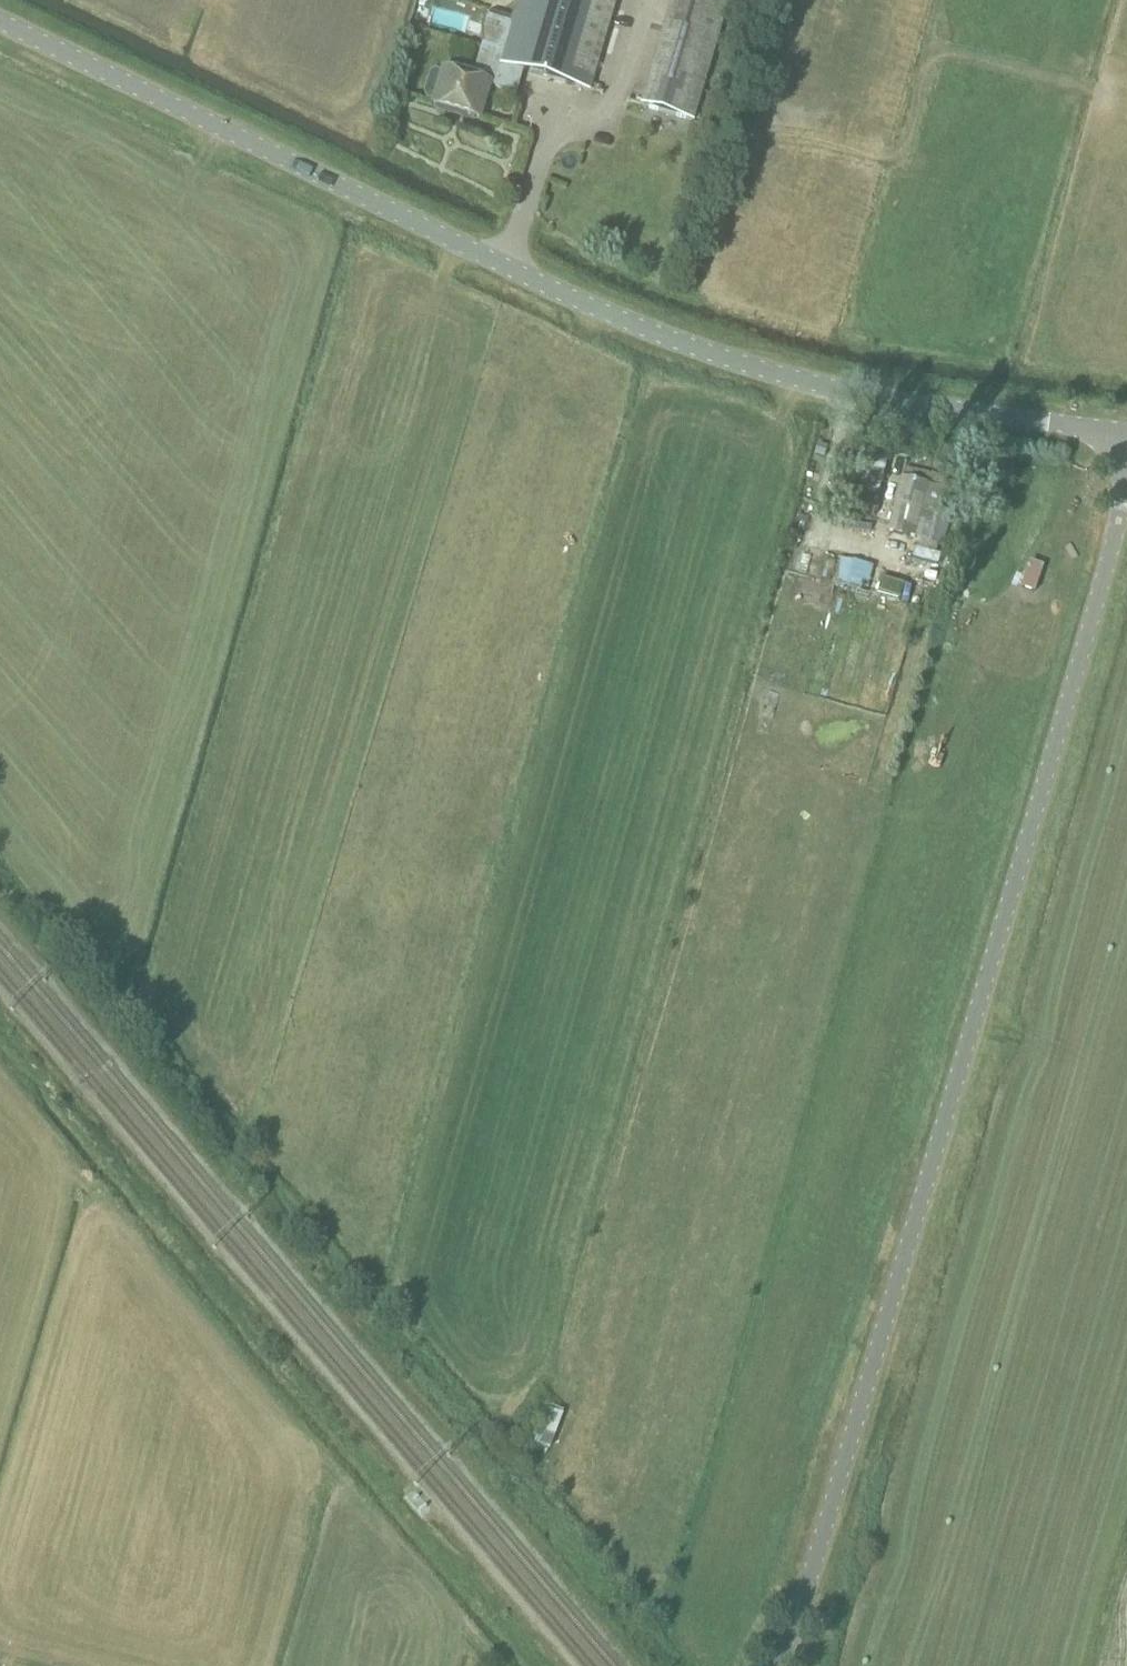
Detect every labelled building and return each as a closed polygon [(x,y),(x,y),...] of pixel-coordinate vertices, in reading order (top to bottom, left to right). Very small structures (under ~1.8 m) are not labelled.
[(512,23),(486,16),(482,29),(483,45),(475,71),(463,67),(461,76),(443,71),(443,73),(436,71),(430,74),(424,94),(428,100),(434,101),(433,105),(435,106),(437,111),(446,114),(450,110),(479,118),(489,86),(516,94),(523,71),(589,90),(616,0),(518,0),(512,23)] [(641,105),(694,121),(729,0),(672,0),(641,105)] [(708,161),(710,152),(704,150),(701,159),(708,161)] [(944,491),(928,487),(901,480),(887,534),(931,545),(944,491)]
